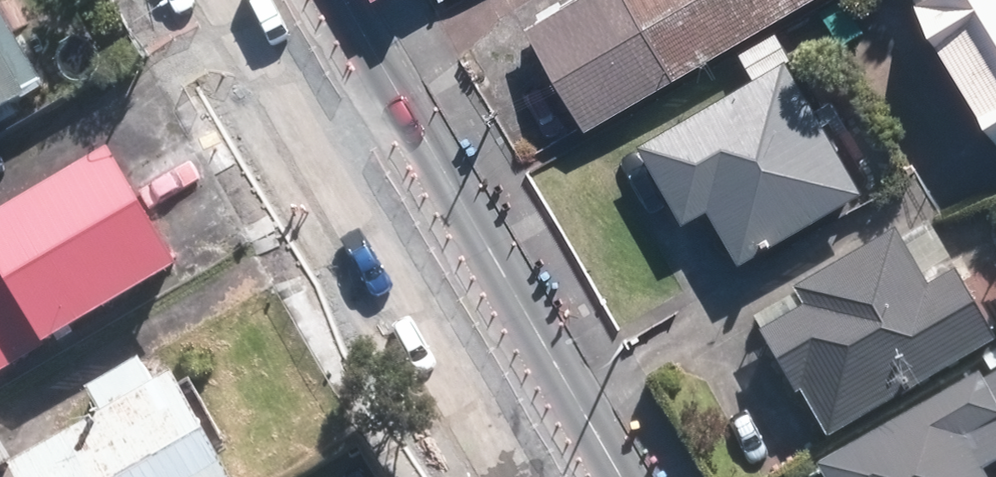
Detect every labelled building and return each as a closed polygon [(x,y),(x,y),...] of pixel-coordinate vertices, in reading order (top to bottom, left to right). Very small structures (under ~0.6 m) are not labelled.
[(500,41),(554,134),(787,0),(571,0),(500,41)] [(895,18),(959,132),(995,113),(995,115),(995,0),(928,0),(895,18)] [(22,109),(0,71),(0,122),(22,109)] [(762,77),(615,159),(656,232),(690,212),(720,265),(833,203),(762,77)] [(193,256),(120,128),(0,196),(0,366),(193,256)] [(917,247),(715,354),(774,464),(976,357),(917,247)] [(95,400),(105,418),(14,468),(19,476),(245,476),(178,357),(160,366),(144,337),(80,373),(95,400)] [(840,476),(962,476),(995,458),(995,409),(988,395),(840,476)] [(19,453),(0,419),(0,464),(19,453)]
